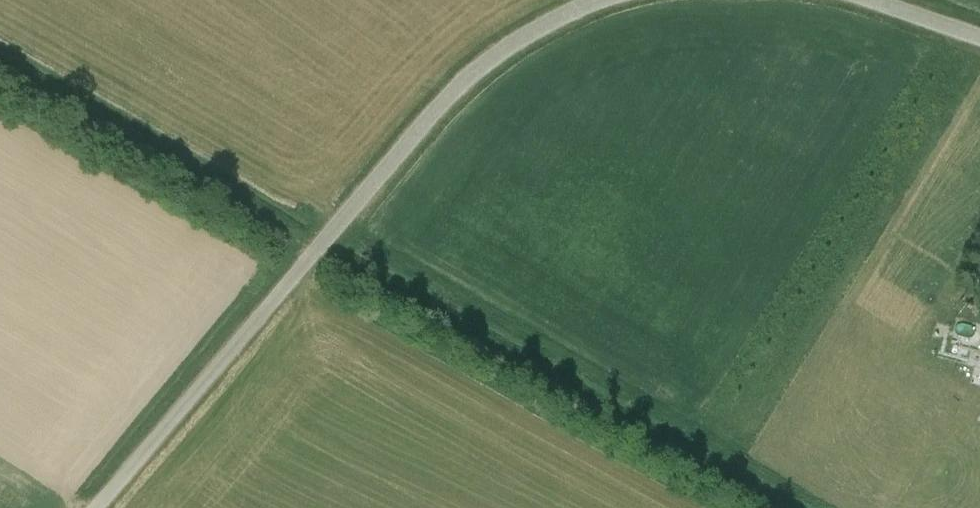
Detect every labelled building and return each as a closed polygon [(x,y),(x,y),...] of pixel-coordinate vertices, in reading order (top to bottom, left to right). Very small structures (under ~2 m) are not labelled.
[(970,277),(979,283),(979,262),(970,277)]
